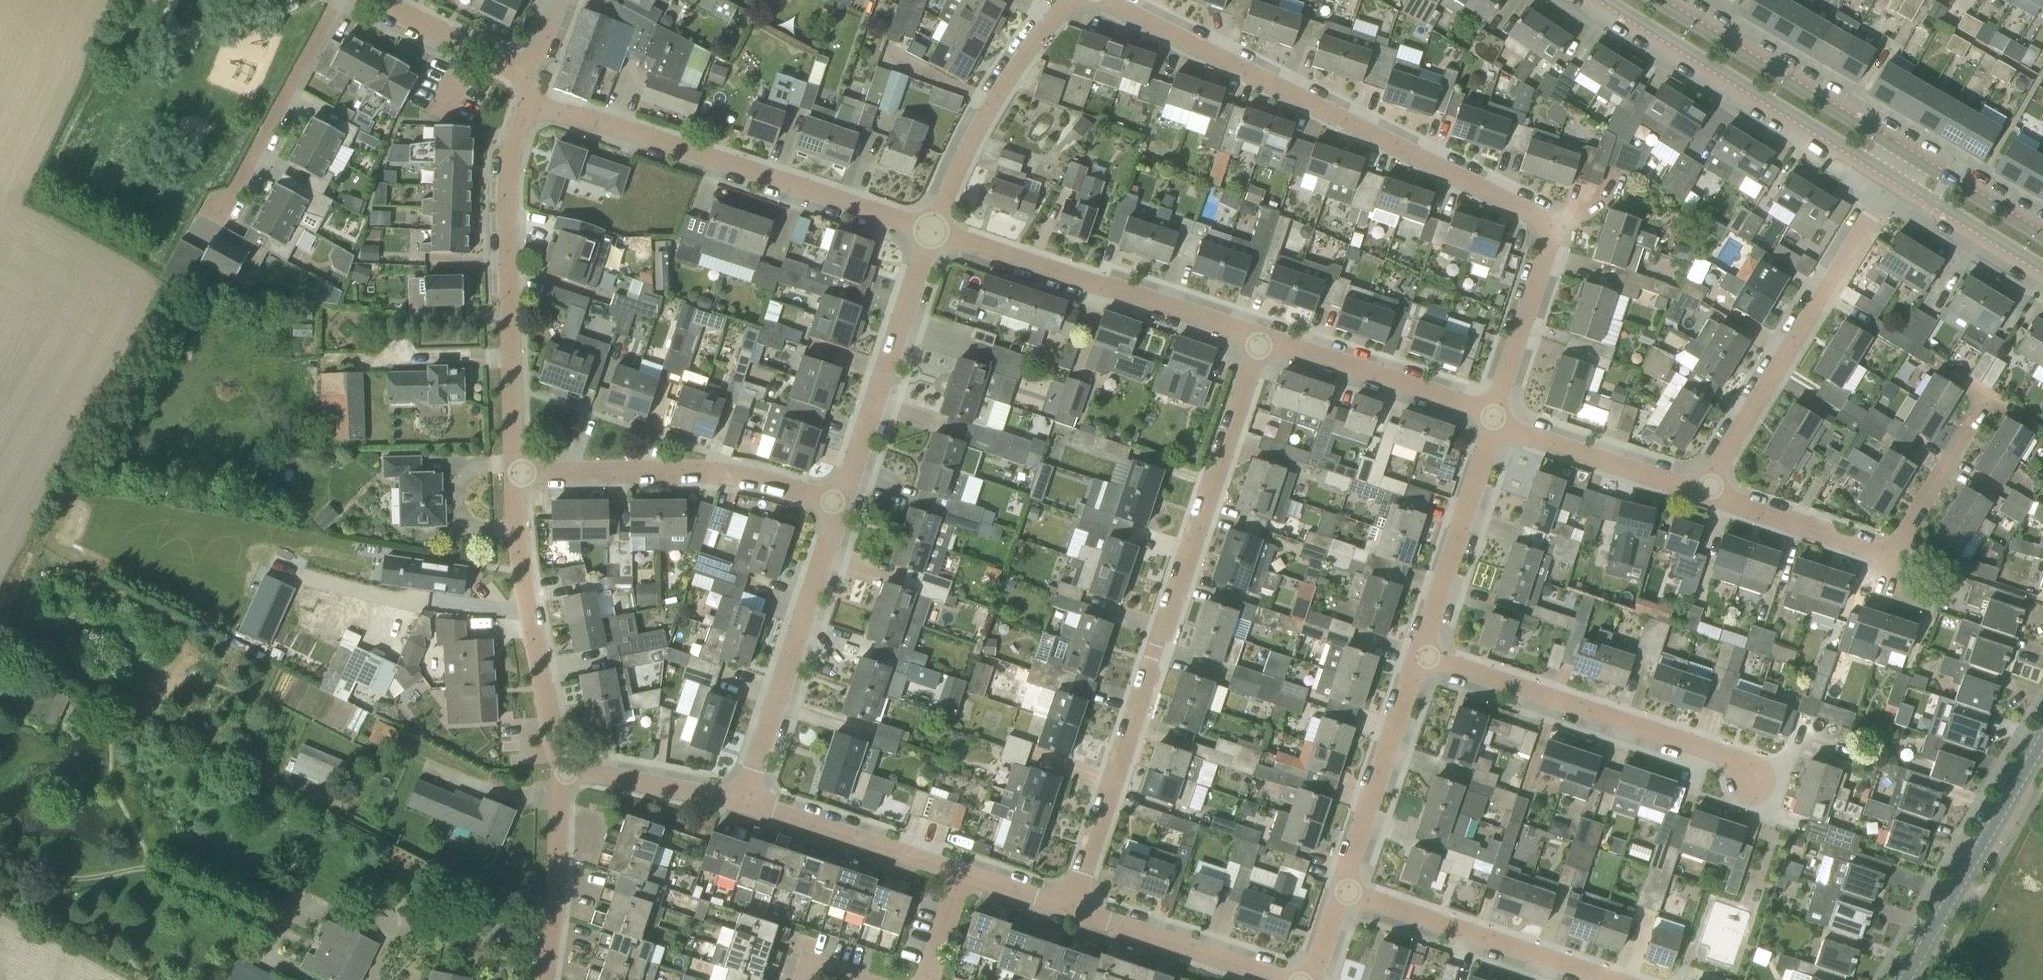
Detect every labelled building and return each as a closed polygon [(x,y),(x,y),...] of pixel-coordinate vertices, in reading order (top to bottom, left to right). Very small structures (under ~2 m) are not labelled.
[(472,8),(510,26),(512,21),(515,22),(522,7),(520,5),(522,0),(521,0),(476,0),(472,8)] [(625,4),(613,0),(605,0),(599,15),(583,10),(554,89),(588,102),(601,66),(619,73),(627,49),(657,60),(642,100),(693,116),(701,95),(678,87),(694,44),(656,24),(656,25),(623,7),(625,4)] [(625,4),(623,7),(656,25),(656,24),(663,12),(652,6),(655,0),(627,0),(625,4)] [(724,0),(682,0),(729,25),(738,7),(724,0)] [(1002,28),(960,5),(951,0),(947,0),(938,18),(949,25),(985,44),(991,33),(998,37),(1002,28)] [(1006,4),(999,0),(962,0),(960,5),(1002,28),(1006,20),(999,17),(1006,4)] [(1239,0),(1199,0),(1198,2),(1197,4),(1199,4),(1199,2),(1222,10),(1221,14),(1222,14),(1222,13),(1234,17),(1239,0)] [(1277,9),(1280,0),(1267,0),(1266,5),(1254,1),(1254,0),(1239,0),(1234,17),(1246,21),(1242,33),(1243,33),(1243,32),(1267,40),(1266,42),(1267,42),(1268,40),(1277,9)] [(1412,20),(1424,0),(1408,0),(1400,13),(1412,20)] [(1424,27),(1438,6),(1428,0),(1424,0),(1412,20),(1424,27)] [(1465,7),(1486,22),(1502,0),(1470,0),(1465,7)] [(1784,0),(1753,0),(1743,19),(1765,32),(1784,0)] [(1788,45),(1807,13),(1784,0),(1765,32),(1788,45)] [(1904,0),(1892,0),(1887,9),(1896,14),(1904,0)] [(1911,23),(1905,19),(1892,42),(1903,48),(1915,26),(1919,28),(1935,0),(1925,0),(1911,23)] [(1896,14),(1905,19),(1911,23),(1925,0),(1904,0),(1896,14)] [(2040,9),(2042,3),(2042,0),(2024,0),(2040,9)] [(900,2),(889,32),(887,40),(898,44),(901,36),(910,11),(911,6),(900,2)] [(1328,19),(1343,24),(1349,8),(1333,3),(1328,19)] [(1301,16),(1277,9),(1268,40),(1291,48),(1290,49),(1292,49),(1294,42),(1306,46),(1314,21),(1300,17),(1301,16)] [(1527,9),(1508,36),(1530,51),(1548,23),(1527,9)] [(910,11),(901,36),(913,40),(922,15),(910,11)] [(1834,71),(1852,39),(1851,38),(1859,24),(1838,11),(1829,26),(1811,58),(1834,71)] [(1811,58),(1829,26),(1807,13),(1788,45),(1811,58)] [(1966,33),(1974,19),(1965,14),(1957,28),(1966,33)] [(1355,19),(1352,29),(1373,35),(1376,26),(1355,19)] [(1983,24),(1974,19),(1966,33),(1975,38),(1983,24)] [(1324,25),(1314,21),(1306,46),(1317,49),(1311,67),(1313,68),(1313,67),(1336,75),(1335,76),(1337,77),(1337,75),(1348,43),(1352,31),(1325,22),(1324,25)] [(1571,38),(1548,23),(1530,51),(1524,59),(1523,59),(1512,77),(1522,84),(1540,58),(1550,65),(1571,38)] [(979,56),(985,44),(949,25),(939,44),(976,64),(980,57),(979,56)] [(1097,70),(1107,40),(1110,32),(1099,29),(1097,36),(1083,32),(1083,31),(1082,31),(1072,62),(1097,70)] [(1480,59),(1492,36),(1481,30),(1468,52),(1480,59)] [(1988,46),(2001,54),(2009,40),(1996,32),(1988,46)] [(1432,34),(1430,41),(1437,43),(1439,36),(1432,34)] [(1961,40),(1951,35),(1944,49),(1953,54),(1961,40)] [(350,79),(368,47),(348,36),(342,46),(331,39),(313,71),(332,81),(339,72),(350,79)] [(1505,44),(1492,36),(1480,59),(1492,66),(1505,44)] [(1875,52),(1852,39),(1834,71),(1856,84),(1875,52)] [(1130,48),(1107,40),(1097,70),(1120,78),(1123,78),(1132,48),(1132,46),(1131,46),(1130,48)] [(1970,45),(1961,40),(1953,54),(1962,59),(1970,45)] [(2009,40),(2001,54),(2010,59),(2018,45),(2009,40)] [(1361,83),(1373,87),(1383,56),(1386,47),(1375,44),(1373,51),(1348,43),(1337,75),(1360,83),(1361,84),(1361,83)] [(939,44),(928,64),(964,83),(971,71),(973,71),(976,64),(939,44)] [(1596,45),(1579,70),(1578,73),(1579,74),(1600,87),(1601,88),(1619,59),(1596,45)] [(2027,50),(2018,45),(2010,59),(2018,64),(2027,50)] [(364,99),(388,56),(387,57),(368,47),(350,79),(362,85),(358,96),(364,99)] [(1406,112),(1407,110),(1416,78),(1419,70),(1420,67),(1395,59),(1397,50),(1386,47),(1383,56),(1373,87),(1384,91),(1381,102),(1382,102),(1405,109),(1405,111),(1406,112)] [(1135,100),(1146,104),(1152,106),(1160,82),(1149,78),(1156,55),(1155,55),(1155,56),(1132,48),(1123,78),(1120,78),(1116,89),(1117,89),(1117,91),(1136,97),(1135,100)] [(402,109),(419,78),(418,77),(417,78),(407,73),(409,68),(393,59),(392,60),(388,58),(389,56),(388,56),(364,99),(357,112),(372,120),(388,101),(402,109)] [(1622,101),(1635,82),(1641,73),(1619,59),(1601,88),(1600,87),(1595,95),(1607,103),(1612,95),(1622,101)] [(1988,74),(1998,80),(2005,65),(1996,60),(1988,74)] [(1560,105),(1579,74),(1578,73),(1579,70),(1568,63),(1561,75),(1548,98),(1560,105)] [(707,80),(721,85),(726,69),(713,64),(707,80)] [(1868,96),(1891,109),(1910,77),(1887,64),(1868,96)] [(2015,71),(2005,65),(1998,80),(2007,85),(2015,71)] [(1536,91),(1548,98),(1561,75),(1550,69),(1536,91)] [(1416,78),(1407,110),(1430,117),(1429,118),(1431,118),(1433,111),(1445,115),(1453,91),(1442,88),(1443,87),(1440,86),(1442,77),(1419,70),(1416,78)] [(890,71),(878,110),(895,115),(908,77),(890,71)] [(1172,86),(1160,82),(1152,106),(1163,110),(1161,118),(1186,126),(1190,113),(1191,113),(1201,83),(1202,81),(1201,80),(1200,82),(1178,74),(1178,73),(1177,73),(1172,86)] [(1065,81),(1061,80),(1042,74),(1038,85),(1062,93),(1065,81)] [(1914,122),(1932,90),(1910,77),(1891,109),(1914,122)] [(774,93),(768,109),(754,104),(744,134),(775,144),(788,104),(799,108),(808,84),(794,79),(788,98),(774,93)] [(1224,90),(1201,83),(1191,113),(1210,119),(1204,138),(1209,140),(1207,148),(1220,152),(1224,140),(1234,106),(1222,102),(1226,90),(1225,90),(1224,90)] [(796,151),(821,160),(838,114),(837,113),(813,105),(819,88),(808,84),(799,108),(811,112),(809,117),(808,117),(796,151)] [(1038,85),(1034,97),(1058,105),(1062,93),(1038,85)] [(1644,114),(1666,127),(1667,128),(1685,99),(1662,86),(1644,114)] [(959,111),(962,94),(931,87),(927,104),(959,111)] [(2041,87),(2034,101),(2042,105),(2042,88),(2041,87)] [(1914,122),(1937,135),(1955,103),(1932,90),(1914,122)] [(1464,95),(1453,91),(1445,115),(1456,119),(1450,137),(1452,137),(1452,136),(1475,144),(1474,146),(1476,146),(1476,144),(1486,113),(1461,105),(1464,95)] [(1657,142),(1678,155),(1680,156),(1681,154),(1688,142),(1707,113),(1685,99),(1667,128),(1666,127),(1657,142)] [(1508,120),(1486,113),(1476,144),(1499,152),(1499,153),(1500,153),(1503,146),(1515,150),(1522,126),(1528,106),(1514,101),(1508,120)] [(1937,135),(1959,148),(1978,117),(1955,103),(1937,135)] [(840,104),(837,113),(838,114),(821,160),(847,169),(859,136),(846,131),(854,109),(840,104)] [(870,132),(877,109),(866,106),(858,129),(870,132)] [(1245,110),(1234,106),(1224,140),(1220,152),(1238,158),(1243,142),(1260,148),(1271,117),(1271,116),(1270,115),(1270,117),(1246,109),(1247,109),(1246,108),(1245,110)] [(1604,130),(1615,136),(1616,137),(1630,115),(1617,108),(1604,130)] [(1640,121),(1630,115),(1616,137),(1629,144),(1642,122),(1640,121)] [(1260,148),(1254,164),(1266,167),(1271,151),(1285,156),(1280,171),(1291,175),(1300,151),(1288,147),(1295,125),(1294,124),(1294,125),(1271,117),(1260,148)] [(1959,148),(1982,162),(2000,130),(1978,117),(1959,148)] [(313,118),(301,141),(333,158),(339,146),(349,149),(359,129),(342,120),(336,130),(313,118)] [(911,174),(920,146),(927,128),(898,119),(892,136),(890,135),(881,164),(911,174)] [(471,128),(461,127),(435,126),(435,142),(410,145),(409,163),(424,164),(424,163),(474,165),(473,165),(472,165),(472,160),(474,160),(474,141),(469,141),(469,129),(471,129),(471,128)] [(1521,171),(1545,179),(1554,148),(1558,137),(1533,129),(1533,130),(1522,126),(1515,150),(1526,154),(1520,171),(1521,172),(1521,171)] [(1710,155),(1733,169),(1751,140),(1728,126),(1710,155)] [(1629,144),(1616,137),(1615,136),(1612,143),(1605,166),(1637,176),(1649,155),(1629,144)] [(1579,156),(1554,148),(1545,179),(1544,181),(1545,181),(1546,179),(1569,187),(1570,188),(1573,178),(1588,183),(1595,162),(1605,166),(1612,143),(1601,140),(1598,150),(1586,146),(1581,149),(1579,156)] [(1751,140),(1733,169),(1725,182),(1737,189),(1745,177),(1755,183),(1773,154),(1751,140)] [(333,158),(301,141),(289,163),(312,176),(306,186),(323,196),(334,176),(326,170),(333,158)] [(2035,155),(2012,141),(1994,173),(2016,186),(2035,155)] [(581,170),(610,180),(615,165),(586,156),(586,153),(583,152),(584,149),(571,145),(570,148),(558,143),(548,172),(551,173),(541,202),(556,207),(565,178),(577,182),(581,170)] [(1311,155),(1300,151),(1291,175),(1303,179),(1305,173),(1319,178),(1314,192),(1325,196),(1340,152),(1341,150),(1340,150),(1339,152),(1316,144),(1316,143),(1315,143),(1311,155)] [(1021,191),(1025,179),(1026,175),(1020,173),(1025,158),(1002,150),(997,166),(998,166),(985,204),(1014,214),(1015,210),(1031,215),(1037,197),(1021,191)] [(1347,221),(1357,225),(1374,175),(1361,171),(1365,159),(1364,159),(1363,160),(1340,152),(1325,196),(1325,198),(1352,207),(1347,221)] [(1659,188),(1670,195),(1692,161),(1681,154),(1680,156),(1678,155),(1659,188)] [(2016,186),(2039,199),(2042,192),(2042,160),(2035,155),(2016,186)] [(1702,167),(1692,161),(1670,195),(1703,215),(1709,205),(1689,191),(1696,180),(1695,179),(1702,167)] [(1067,236),(1086,242),(1106,183),(1086,176),(1088,168),(1070,162),(1062,186),(1079,192),(1075,203),(1066,200),(1056,229),(1068,233),(1067,236)] [(474,166),(474,165),(424,163),(424,164),(424,171),(435,173),(434,186),(471,187),(472,166),(474,166)] [(385,172),(384,183),(396,184),(397,172),(385,172)] [(1812,188),(1790,174),(1773,203),(1794,216),(1795,216),(1812,188)] [(1384,178),(1374,175),(1357,225),(1364,227),(1369,212),(1374,214),(1372,221),(1396,229),(1400,217),(1410,187),(1410,185),(1409,185),(1409,186),(1386,179),(1386,178),(1384,178)] [(334,201),(323,196),(306,186),(299,183),(294,193),(277,185),(265,207),(297,224),(303,212),(324,219),(334,201)] [(621,196),(623,188),(609,183),(606,191),(621,196)] [(1249,184),(1244,198),(1259,203),(1264,189),(1249,184)] [(470,209),(471,187),(434,186),(434,199),(423,200),(422,208),(472,210),(472,209),(470,209)] [(1419,240),(1431,244),(1439,220),(1427,216),(1434,194),(1433,194),(1410,187),(1400,217),(1424,225),(1419,240)] [(1835,201),(1812,188),(1795,216),(1794,216),(1787,227),(1811,241),(1835,201)] [(1213,209),(1233,217),(1241,198),(1221,190),(1213,209)] [(1153,225),(1131,218),(1138,198),(1123,193),(1107,241),(1119,245),(1118,249),(1119,249),(1120,249),(1143,256),(1142,258),(1143,258),(1153,225)] [(359,213),(364,201),(347,195),(344,205),(359,213)] [(744,215),(717,206),(703,245),(681,238),(675,259),(697,266),(701,255),(728,263),(744,215)] [(1726,229),(1738,236),(1752,214),(1739,206),(1733,216),(1725,211),(1718,224),(1726,229)] [(305,229),(297,224),(265,207),(253,230),(269,239),(264,249),(268,252),(287,262),(305,229)] [(1172,254),(1185,258),(1196,223),(1182,218),(1177,233),(1166,230),(1172,211),(1159,207),(1153,225),(1143,258),(1143,259),(1144,257),(1167,264),(1167,265),(1168,266),(1172,254)] [(1245,278),(1255,281),(1278,213),(1262,207),(1250,243),(1231,237),(1216,283),(1217,281),(1240,288),(1240,289),(1241,290),(1245,278)] [(472,211),(472,210),(422,208),(422,215),(433,218),(433,231),(469,232),(470,210),(472,211)] [(389,225),(390,211),(371,210),(370,224),(389,225)] [(1632,245),(1651,251),(1656,237),(1638,230),(1641,221),(1609,210),(1608,211),(1609,212),(1602,235),(1600,234),(1599,235),(1632,245)] [(1450,224),(1439,220),(1431,244),(1442,248),(1442,246),(1458,251),(1456,259),(1466,262),(1479,222),(1480,220),(1479,219),(1478,221),(1455,214),(1455,213),(1454,212),(1450,224)] [(1279,213),(1278,213),(1255,281),(1268,285),(1264,297),(1265,298),(1266,297),(1289,304),(1288,306),(1289,307),(1303,263),(1279,255),(1291,220),(1278,216),(1279,213)] [(1760,218),(1752,214),(1738,236),(1750,243),(1759,228),(1756,226),(1760,218)] [(774,291),(777,282),(780,271),(781,270),(758,263),(772,224),(744,215),(728,263),(754,272),(750,283),(774,291)] [(790,243),(802,247),(810,222),(798,218),(790,243)] [(1726,229),(1718,224),(1712,220),(1704,232),(1718,241),(1726,229)] [(1466,262),(1489,270),(1487,276),(1500,280),(1512,244),(1500,241),(1504,229),(1503,228),(1502,229),(1479,222),(1466,262)] [(1215,282),(1216,283),(1231,237),(1210,230),(1211,227),(1196,223),(1185,258),(1195,261),(1191,273),(1192,274),(1193,273),(1216,280),(1215,282)] [(219,239),(215,236),(202,260),(177,247),(161,278),(173,284),(213,289),(222,273),(235,281),(245,263),(260,268),(268,252),(264,249),(225,228),(219,239)] [(468,255),(469,232),(433,231),(432,243),(421,245),(420,253),(468,255)] [(874,243),(836,231),(829,252),(871,266),(873,258),(870,256),(874,243)] [(347,270),(355,255),(309,232),(301,247),(347,270)] [(550,243),(548,251),(602,270),(608,249),(599,246),(561,232),(557,245),(550,243)] [(1890,273),(1901,280),(1920,248),(1897,234),(1879,265),(1875,263),(1866,279),(1881,288),(1890,273)] [(1604,264),(1600,276),(1639,289),(1662,296),(1666,285),(1649,278),(1634,273),(1624,270),(1632,245),(1599,235),(1601,236),(1593,259),(1592,260),(1604,264)] [(652,250),(651,237),(626,238),(626,251),(652,250)] [(654,244),(655,292),(668,292),(667,256),(670,256),(670,243),(654,244)] [(1690,261),(1695,248),(1683,243),(1675,245),(1672,254),(1690,261)] [(1771,256),(1785,265),(1793,270),(1800,258),(1778,244),(1771,256)] [(1779,274),(1785,265),(1771,256),(1755,246),(1735,278),(1773,302),(1788,279),(1779,274)] [(1920,248),(1901,280),(1923,294),(1942,262),(1920,248)] [(551,263),(547,274),(584,287),(585,286),(596,289),(602,270),(548,251),(545,261),(551,263)] [(844,281),(868,288),(875,267),(871,266),(829,252),(818,283),(841,291),(844,281)] [(781,270),(780,271),(804,279),(808,266),(784,258),(781,270)] [(1329,306),(1337,282),(1338,279),(1339,279),(1343,267),(1334,264),(1326,268),(1304,260),(1303,263),(1289,307),(1290,305),(1313,313),(1314,314),(1318,302),(1329,306)] [(800,290),(804,279),(780,271),(777,282),(800,290)] [(1760,324),(1773,302),(1735,278),(1726,274),(1718,287),(1736,298),(1731,307),(1760,324)] [(978,308),(1003,316),(1012,285),(986,276),(980,295),(965,290),(956,315),(974,321),(978,308)] [(1585,284),(1577,308),(1608,318),(1616,294),(1635,300),(1639,289),(1600,276),(1596,287),(1585,283),(1584,284),(1585,284)] [(410,314),(409,315),(461,322),(461,297),(464,297),(464,277),(424,279),(425,296),(416,297),(417,315),(410,314)] [(1989,291),(1967,277),(1947,308),(1968,321),(1971,323),(1989,291)] [(1349,282),(1339,279),(1338,279),(1337,282),(1329,306),(1341,310),(1335,329),(1336,329),(1359,336),(1359,338),(1374,293),(1349,285),(1349,282)] [(1677,291),(1701,301),(1706,289),(1683,279),(1677,291)] [(615,307),(623,310),(634,314),(655,321),(662,298),(653,295),(652,286),(633,280),(627,298),(615,294),(611,306),(615,307)] [(321,282),(315,297),(335,305),(342,291),(321,282)] [(559,396),(578,337),(590,299),(546,284),(541,300),(569,309),(560,335),(562,341),(560,347),(552,344),(539,382),(552,387),(550,393),(559,396)] [(1039,294),(1012,285),(1003,316),(1029,325),(1039,294)] [(1695,314),(1701,301),(1677,291),(1672,303),(1695,314)] [(1979,384),(1995,358),(2005,342),(1994,335),(2012,304),(1989,291),(1971,323),(1968,321),(1957,340),(1981,354),(1967,377),(1979,384)] [(1398,301),(1374,293),(1359,338),(1360,338),(1360,337),(1384,344),(1383,345),(1384,345),(1389,333),(1400,337),(1408,314),(1407,314),(1395,310),(1398,301)] [(857,320),(862,307),(821,294),(814,316),(861,331),(864,322),(857,320)] [(1039,348),(1045,330),(1069,338),(1077,313),(1064,309),(1066,303),(1039,294),(1029,325),(1023,343),(1039,348)] [(1854,306),(1875,319),(1876,319),(1882,309),(1861,295),(1854,306)] [(1664,312),(1668,300),(1658,297),(1655,308),(1664,312)] [(1432,362),(1447,318),(1446,317),(1445,320),(1426,314),(1428,308),(1411,303),(1407,314),(1408,314),(1400,337),(1412,341),(1408,353),(1409,353),(1432,360),(1432,362)] [(611,316),(615,307),(611,306),(605,304),(603,310),(602,313),(611,316)] [(692,323),(697,309),(682,304),(674,327),(676,329),(668,354),(679,358),(692,323)] [(1571,334),(1567,345),(1611,359),(1615,348),(1614,348),(1622,323),(1608,318),(1577,308),(1575,307),(1575,308),(1577,309),(1569,332),(1568,333),(1571,334)] [(1899,334),(1910,340),(1925,315),(1914,309),(1899,334)] [(627,338),(634,314),(623,310),(615,334),(627,338)] [(1130,357),(1142,325),(1104,312),(1093,344),(1095,345),(1086,369),(1104,376),(1107,368),(1123,374),(1129,356),(1130,357)] [(1910,340),(1912,342),(1921,347),(1936,322),(1925,315),(1910,340)] [(859,339),(861,331),(814,316),(808,338),(847,350),(852,337),(859,339)] [(1473,361),(1485,326),(1472,322),(1471,325),(1447,318),(1432,362),(1433,363),(1434,361),(1456,368),(1456,369),(1457,370),(1461,358),(1473,361)] [(1899,334),(1876,319),(1875,319),(1868,330),(1905,353),(1912,342),(1910,340),(1899,334)] [(2036,319),(2017,352),(2039,365),(2042,359),(2042,324),(2036,319)] [(764,320),(760,332),(784,339),(788,327),(764,320)] [(1734,366),(1749,343),(1720,326),(1719,327),(1710,321),(1697,343),(1696,343),(1706,349),(1734,366)] [(679,358),(691,362),(703,326),(692,323),(679,358)] [(1834,338),(1829,347),(1857,364),(1872,340),(1843,323),(1835,337),(1832,335),(1831,336),(1834,338)] [(760,331),(747,327),(744,336),(757,340),(760,331)] [(969,340),(979,344),(980,342),(993,347),(996,336),(973,328),(969,340)] [(760,332),(757,344),(780,352),(784,339),(760,332)] [(569,392),(582,396),(584,391),(595,394),(610,348),(578,337),(559,396),(566,399),(569,392)] [(1216,350),(1178,337),(1168,368),(1162,365),(1152,392),(1187,404),(1196,378),(1205,381),(1216,350)] [(1721,388),(1734,366),(1706,349),(1696,343),(1697,343),(1691,339),(1683,352),(1699,361),(1693,371),(1721,388)] [(1026,358),(993,347),(980,342),(979,344),(976,355),(1022,371),(1026,358)] [(1933,354),(1921,347),(1912,342),(1905,353),(1926,365),(1933,354)] [(1066,343),(1058,367),(1070,371),(1077,347),(1066,343)] [(1606,373),(1611,359),(1567,345),(1563,357),(1561,356),(1560,357),(1561,358),(1553,381),(1551,380),(1551,381),(1553,382),(1545,405),(1544,405),(1544,406),(1574,416),(1579,403),(1608,413),(1604,426),(1616,430),(1624,406),(1612,402),(1613,401),(1596,395),(1603,372),(1606,373)] [(1651,346),(1651,347),(1645,358),(1670,369),(1675,357),(1651,346)] [(1822,358),(1814,371),(1842,389),(1857,364),(1829,347),(1823,357),(1820,355),(1819,356),(1822,358)] [(733,375),(745,379),(752,354),(741,350),(733,375)] [(950,388),(994,403),(1009,408),(1017,382),(1018,382),(1022,371),(976,355),(972,365),(959,360),(954,375),(951,374),(951,375),(953,376),(950,388)] [(837,382),(841,369),(802,357),(795,378),(841,392),(844,384),(837,382)] [(1670,369),(1645,358),(1640,371),(1664,382),(1670,369)] [(1979,384),(1990,390),(2005,365),(1995,358),(1979,384)] [(602,411),(625,418),(639,374),(617,367),(602,411)] [(464,401),(463,371),(446,372),(446,369),(430,369),(430,373),(388,374),(388,403),(430,402),(431,404),(447,404),(447,401),(464,401)] [(361,373),(322,375),(325,442),(363,440),(361,373)] [(1262,437),(1258,449),(1282,456),(1292,425),(1293,426),(1308,381),(1283,373),(1269,416),(1281,420),(1274,441),(1262,437)] [(660,382),(658,381),(639,374),(625,418),(633,421),(635,414),(647,418),(660,382)] [(1919,400),(1945,417),(1951,407),(1954,409),(1955,408),(1952,406),(1960,393),(1935,376),(1919,400)] [(682,433),(690,435),(707,384),(686,377),(682,389),(670,426),(683,430),(682,433)] [(838,401),(841,392),(795,378),(788,399),(827,412),(832,399),(838,401)] [(1054,422),(1070,428),(1072,429),(1076,418),(1078,419),(1089,386),(1067,379),(1055,411),(1057,412),(1054,422)] [(1321,423),(1333,389),(1308,381),(1293,426),(1317,433),(1307,465),(1319,469),(1323,459),(1327,445),(1331,433),(1331,430),(1319,426),(1320,423),(1321,423)] [(1696,429),(1710,407),(1707,405),(1713,396),(1688,381),(1668,413),(1696,429)] [(739,395),(752,399),(763,402),(767,389),(744,382),(739,395)] [(721,388),(707,384),(690,435),(698,438),(699,435),(712,440),(725,403),(717,400),(721,388)] [(987,428),(994,403),(950,388),(947,397),(944,397),(943,398),(946,399),(941,414),(977,425),(987,428)] [(749,410),(752,399),(739,395),(736,406),(749,410)] [(1371,435),(1381,405),(1355,396),(1350,412),(1338,409),(1331,430),(1331,433),(1367,445),(1370,435),(1371,435)] [(1841,411),(1862,424),(1865,419),(1868,414),(1867,414),(1846,400),(1839,410),(1841,411)] [(1904,425),(1931,441),(1939,428),(1942,429),(1942,428),(1940,426),(1945,417),(1919,400),(1904,425)] [(817,443),(821,430),(795,423),(799,412),(772,403),(762,435),(776,439),(775,440),(821,454),(824,445),(817,443)] [(1784,420),(1778,429),(1806,447),(1812,451),(1832,418),(1807,403),(1802,411),(1793,405),(1785,419),(1782,417),(1781,418),(1784,420)] [(743,426),(749,410),(736,406),(731,421),(743,426)] [(1638,410),(1624,406),(1616,430),(1630,434),(1638,410)] [(1868,414),(1865,419),(1885,432),(1892,421),(1870,408),(1867,414),(1868,414)] [(1855,430),(1857,431),(1862,424),(1841,411),(1834,423),(1853,433),(1855,430)] [(1417,454),(1428,421),(1403,412),(1393,442),(1394,442),(1392,446),(1417,454)] [(1657,431),(1647,426),(1640,438),(1650,444),(1652,442),(1662,448),(1663,446),(1667,448),(1670,444),(1682,452),(1696,429),(1668,413),(1657,431)] [(1865,419),(1862,424),(1857,431),(1879,444),(1886,433),(1885,432),(1865,419)] [(1996,434),(1990,444),(2018,461),(2032,437),(2005,420),(1997,433),(1994,432),(1993,432),(1996,434)] [(743,426),(731,421),(723,446),(735,450),(743,426)] [(1428,421),(1417,454),(1426,457),(1422,471),(1452,481),(1460,455),(1458,451),(1447,447),(1453,429),(1428,421)] [(977,425),(974,436),(1027,453),(1031,441),(987,428),(977,425)] [(1783,484),(1806,447),(1778,429),(1772,439),(1769,437),(1769,439),(1772,440),(1763,454),(1774,460),(1765,474),(1783,484)] [(1099,437),(1096,436),(1083,432),(1079,444),(1116,457),(1118,458),(1127,460),(1131,448),(1107,440),(1105,444),(1098,441),(1099,437)] [(929,451),(925,462),(957,472),(966,446),(934,435),(929,450),(926,449),(926,450),(929,451)] [(974,436),(970,448),(1024,466),(1027,453),(974,436)] [(818,463),(821,454),(775,440),(769,461),(807,473),(811,460),(818,463)] [(2018,461),(1990,444),(1984,454),(1981,452),(1981,453),(1984,455),(1975,468),(2003,486),(2018,461)] [(1914,468),(1901,460),(1887,452),(1879,465),(1853,449),(1847,459),(1852,462),(1899,492),(1905,483),(1908,484),(1909,483),(1906,481),(1914,468)] [(1844,474),(1852,462),(1847,459),(1842,456),(1837,464),(1828,478),(1838,484),(1840,481),(1845,484),(1849,477),(1844,474)] [(1319,469),(1328,472),(1352,479),(1367,484),(1374,460),(1363,457),(1358,471),(1323,459),(1319,469)] [(421,475),(420,458),(384,459),(385,477),(401,477),(402,526),(421,526),(421,529),(435,528),(435,525),(445,525),(444,495),(441,495),(441,475),(421,475)] [(1828,478),(1837,464),(1826,458),(1812,480),(1822,487),(1828,478)] [(1254,460),(1245,485),(1288,499),(1296,475),(1285,471),(1285,470),(1254,460)] [(1386,464),(1374,460),(1367,484),(1379,488),(1386,464)] [(968,476),(957,472),(925,462),(922,472),(919,471),(918,473),(921,474),(916,489),(929,493),(926,504),(980,522),(984,510),(965,503),(960,501),(968,476)] [(1163,473),(1133,462),(1124,489),(1155,499),(1158,489),(1161,490),(1161,489),(1158,487),(1163,473)] [(1893,502),(1899,492),(1852,462),(1844,474),(1849,477),(1865,487),(1857,500),(1885,516),(1893,503),(1896,505),(1896,504),(1893,502)] [(1348,491),(1352,479),(1328,472),(1324,484),(1348,491)] [(1561,492),(1564,482),(1537,474),(1528,500),(1555,509),(1565,512),(1565,513),(1587,520),(1589,515),(1596,493),(1585,489),(1582,499),(1561,492)] [(1405,510),(1409,498),(1403,496),(1379,488),(1367,484),(1352,479),(1348,491),(1384,503),(1379,516),(1389,519),(1385,531),(1416,541),(1424,516),(1405,510)] [(1151,510),(1155,499),(1124,489),(1107,484),(1098,510),(1085,506),(1081,517),(1129,533),(1132,522),(1146,526),(1150,511),(1153,512),(1154,511),(1151,510)] [(1245,485),(1237,510),(1283,525),(1291,501),(1288,499),(1245,485)] [(1403,496),(1409,498),(1428,505),(1432,494),(1407,485),(1403,496)] [(1031,487),(1027,499),(1041,503),(1045,492),(1031,487)] [(1954,503),(1948,513),(1975,530),(1986,537),(1988,538),(1995,526),(1982,518),(1989,506),(1963,488),(1954,502),(1952,500),(1951,501),(1954,503)] [(2012,490),(2005,501),(2026,514),(2033,503),(2012,490)] [(1609,497),(1596,493),(1589,515),(1601,520),(1609,497)] [(1576,555),(1579,543),(1569,540),(1572,529),(1551,522),(1555,509),(1528,500),(1520,525),(1547,534),(1544,544),(1576,555)] [(2020,525),(2026,514),(2005,501),(1998,512),(2020,525)] [(659,552),(658,502),(631,503),(632,533),(620,533),(620,547),(620,566),(620,577),(633,577),(632,538),(645,537),(645,552),(659,552)] [(699,554),(699,553),(707,530),(708,525),(697,522),(698,518),(686,514),(685,502),(658,502),(659,552),(687,551),(687,550),(699,554)] [(580,541),(580,503),(553,503),(553,541),(569,541),(569,555),(580,555),(580,541)] [(607,503),(580,503),(580,541),(607,540),(607,547),(620,547),(620,533),(619,521),(607,521),(607,503)] [(980,522),(926,504),(922,514),(909,510),(904,525),(902,524),(901,525),(904,526),(901,536),(947,551),(955,527),(976,534),(980,522)] [(324,531),(339,516),(328,505),(313,520),(324,531)] [(1646,539),(1653,512),(1621,505),(1615,532),(1616,532),(1616,534),(1621,536),(1619,545),(1613,543),(1609,560),(1632,566),(1636,549),(1635,549),(1638,537),(1646,539)] [(715,506),(708,525),(707,530),(718,533),(727,510),(715,506)] [(1975,530),(1948,513),(1942,522),(1939,520),(1939,521),(1941,523),(1933,536),(1961,553),(1961,552),(1972,558),(1986,537),(1975,530)] [(741,541),(784,555),(793,529),(750,515),(741,541)] [(1125,545),(1129,533),(1081,517),(1076,530),(1087,534),(1082,548),(1072,544),(1067,557),(1072,558),(1072,557),(1099,566),(1129,576),(1132,565),(1135,566),(1136,565),(1133,564),(1138,549),(1125,545)] [(1673,519),(1668,534),(1658,530),(1653,546),(1663,549),(1662,551),(1678,556),(1672,574),(1683,578),(1678,593),(1692,598),(1706,558),(1694,554),(1702,528),(1673,519)] [(1230,531),(1222,556),(1267,571),(1276,546),(1230,531)] [(1416,541),(1385,531),(1381,544),(1367,539),(1363,550),(1331,539),(1327,551),(1389,571),(1392,561),(1407,566),(1411,555),(1413,556),(1416,555),(1419,545),(1417,543),(1415,542),(1416,541)] [(1304,543),(1327,551),(1331,539),(1308,532),(1304,543)] [(1740,541),(1725,535),(1715,566),(1711,578),(1738,588),(1751,545),(1741,541),(1742,538),(1741,537),(1740,541)] [(938,578),(947,551),(901,536),(897,547),(895,546),(894,547),(897,548),(892,563),(908,569),(905,579),(949,593),(952,582),(938,578)] [(776,581),(784,555),(741,541),(733,564),(699,553),(699,554),(692,574),(695,575),(737,588),(741,576),(748,578),(750,572),(776,581)] [(1323,564),(1327,551),(1304,543),(1300,557),(1323,564)] [(2031,543),(2027,555),(2042,560),(2042,547),(2031,543)] [(1576,555),(1544,544),(1540,554),(1514,544),(1505,570),(1543,583),(1551,558),(1560,561),(1572,567),(1576,555)] [(1762,548),(1751,545),(1738,588),(1764,597),(1768,584),(1778,553),(1763,549),(1764,545),(1763,545),(1762,548)] [(1385,582),(1389,571),(1327,551),(1323,564),(1334,567),(1333,569),(1354,576),(1347,598),(1361,603),(1361,601),(1392,612),(1400,588),(1385,582)] [(1267,571),(1222,556),(1213,581),(1245,591),(1245,590),(1259,595),(1267,571)] [(1956,556),(1952,568),(1995,582),(1999,570),(1956,556)] [(1125,587),(1129,576),(1099,566),(1072,557),(1072,558),(1068,568),(1076,571),(1070,587),(1059,583),(1055,595),(1079,603),(1079,602),(1083,591),(1120,603),(1125,588),(1128,589),(1128,588),(1125,587)] [(1810,613),(1824,569),(1814,565),(1815,562),(1813,561),(1812,565),(1797,559),(1782,607),(1808,615),(1809,612),(1810,613)] [(464,569),(403,561),(399,588),(460,596),(464,569)] [(587,582),(585,570),(584,565),(579,566),(559,570),(563,587),(587,582)] [(607,566),(606,577),(620,577),(620,566),(607,566)] [(1842,609),(1851,577),(1836,572),(1837,569),(1836,569),(1835,572),(1824,569),(1810,613),(1835,621),(1839,608),(1842,609)] [(1571,631),(1574,621),(1575,619),(1536,606),(1544,583),(1543,583),(1505,570),(1497,596),(1523,606),(1523,604),(1533,607),(1530,618),(1539,621),(1571,631)] [(270,645),(295,588),(265,575),(240,631),(270,645)] [(733,599),(737,588),(695,575),(691,586),(722,596),(712,627),(755,642),(764,616),(738,608),(740,601),(733,599)] [(633,577),(620,577),(606,577),(606,591),(610,590),(633,590),(633,577)] [(880,601),(876,611),(921,626),(923,627),(930,603),(944,607),(949,593),(905,579),(902,590),(885,584),(880,600),(877,599),(877,600),(880,601)] [(1985,610),(1980,626),(1980,627),(2000,634),(2001,633),(2013,637),(2018,623),(2020,624),(2024,611),(2010,606),(2013,596),(2023,599),(2023,598),(1973,581),(1966,604),(1985,610)] [(635,583),(635,604),(657,604),(657,583),(635,583)] [(1315,588),(1302,584),(1290,619),(1303,623),(1307,611),(1315,588)] [(616,617),(610,590),(606,591),(565,599),(571,626),(616,617)] [(1103,610),(1084,604),(1079,602),(1079,603),(1055,595),(1050,608),(1082,618),(1077,632),(1062,627),(1058,640),(1073,645),(1073,643),(1103,653),(1107,642),(1110,643),(1110,642),(1107,641),(1112,626),(1100,622),(1103,610)] [(953,610),(956,599),(948,597),(944,607),(953,610)] [(1594,601),(1582,597),(1575,619),(1574,621),(1587,625),(1594,601)] [(1361,603),(1353,627),(1355,628),(1384,637),(1392,612),(1361,601),(1361,603)] [(1206,602),(1198,626),(1229,636),(1238,612),(1206,602)] [(1661,602),(1656,615),(1669,620),(1674,607),(1661,602)] [(1682,630),(1695,635),(1703,610),(1690,606),(1682,630)] [(1304,624),(1303,623),(1290,619),(1255,607),(1250,622),(1276,631),(1277,627),(1300,635),(1304,624)] [(1862,661),(1873,665),(1889,617),(1878,614),(1879,610),(1878,610),(1877,613),(1862,608),(1852,638),(1867,643),(1862,661)] [(917,638),(921,626),(876,611),(873,622),(870,621),(869,622),(872,623),(867,638),(897,649),(902,633),(917,638)] [(1355,628),(1353,627),(1307,611),(1303,623),(1304,624),(1328,632),(1351,640),(1355,628)] [(1506,654),(1515,626),(1535,633),(1539,621),(1530,618),(1529,619),(1513,613),(1510,622),(1490,615),(1480,645),(1506,654)] [(409,638),(400,659),(418,667),(425,650),(424,638),(431,637),(429,619),(420,616),(409,638)] [(616,617),(571,626),(576,653),(615,645),(618,658),(667,648),(664,630),(639,636),(640,640),(622,644),(616,617)] [(1899,621),(1889,617),(1873,665),(1885,669),(1891,651),(1906,656),(1916,626),(1901,621),(1902,618),(1900,617),(1899,621)] [(1633,657),(1608,649),(1607,649),(1597,679),(1602,681),(1601,682),(1608,684),(1609,683),(1623,688),(1631,663),(1643,667),(1657,622),(1645,618),(1633,657)] [(1997,644),(2000,634),(1980,627),(1980,626),(1960,619),(1953,641),(1965,647),(1970,649),(1966,663),(1965,665),(1988,672),(1988,671),(2000,675),(2005,662),(2007,662),(2011,649),(1997,644)] [(436,647),(443,646),(446,688),(496,685),(493,641),(463,643),(462,623),(434,620),(436,647)] [(1669,626),(1657,622),(1643,667),(1655,671),(1649,689),(1647,695),(1662,700),(1661,702),(1668,704),(1669,703),(1673,704),(1687,661),(1661,653),(1669,626)] [(1324,643),(1328,632),(1304,624),(1300,635),(1324,643)] [(1764,629),(1752,625),(1743,649),(1746,650),(1756,653),(1764,629)] [(1198,626),(1190,652),(1220,662),(1221,661),(1235,666),(1236,666),(1236,665),(1244,642),(1236,639),(1229,636),(1198,626)] [(721,659),(747,668),(755,642),(712,627),(710,627),(705,644),(702,646),(698,659),(689,656),(685,667),(717,678),(721,667),(719,666),(721,659)] [(1607,649),(1608,649),(1613,634),(1599,629),(1594,645),(1580,640),(1572,671),(1586,675),(1586,677),(1593,679),(1593,678),(1597,679),(1607,649)] [(1776,633),(1764,629),(1756,653),(1768,657),(1776,633)] [(1100,663),(1103,653),(1073,643),(1073,645),(1064,670),(1034,659),(1030,671),(1073,685),(1085,689),(1089,678),(1094,680),(1099,665),(1102,665),(1103,664),(1100,663)] [(1684,708),(1699,713),(1709,686),(1719,690),(1720,690),(1734,647),(1722,643),(1714,667),(1712,666),(1711,669),(1687,662),(1687,661),(1673,704),(1677,705),(1677,707),(1684,709),(1684,708)] [(1369,682),(1377,659),(1346,648),(1345,650),(1330,645),(1322,667),(1369,682)] [(1545,668),(1557,672),(1565,649),(1553,645),(1545,668)] [(339,646),(325,675),(340,682),(354,653),(339,646)] [(1749,729),(1759,700),(1734,691),(1740,673),(1738,673),(1746,650),(1743,649),(1743,650),(1734,647),(1720,690),(1719,690),(1712,711),(1725,715),(1723,721),(1738,725),(1737,727),(1744,729),(1744,728),(1749,729)] [(615,670),(581,677),(586,704),(632,695),(627,670),(644,666),(663,663),(663,659),(667,648),(618,658),(620,669),(615,670)] [(905,663),(923,669),(927,657),(909,651),(905,663)] [(1816,675),(1828,679),(1836,654),(1824,651),(1816,675)] [(855,676),(851,686),(883,697),(891,673),(919,682),(923,669),(905,663),(876,653),(873,664),(860,659),(855,674),(852,673),(852,675),(855,676)] [(391,679),(397,667),(370,654),(356,683),(383,695),(391,679)] [(1950,684),(1958,686),(1954,702),(1954,703),(1975,710),(1975,709),(1988,713),(1992,699),(1994,700),(1999,687),(1984,682),(1988,672),(1965,665),(1966,663),(1959,660),(1958,661),(1944,656),(1938,674),(1952,678),(1950,684)] [(983,680),(987,668),(977,665),(973,676),(983,680)] [(1235,666),(1232,677),(1280,693),(1284,681),(1236,665),(1236,666),(1235,666)] [(714,690),(717,678),(685,667),(681,679),(699,685),(688,718),(699,722),(700,721),(727,729),(735,704),(708,695),(710,688),(714,690)] [(1330,698),(1360,708),(1369,682),(1322,667),(1314,693),(1330,698)] [(1073,685),(1030,671),(1026,683),(1042,688),(1033,714),(1047,719),(1078,730),(1081,719),(1084,720),(1085,719),(1082,718),(1087,703),(1070,697),(1073,685)] [(1182,673),(1174,698),(1205,708),(1214,683),(1182,673)] [(1897,673),(1887,705),(1884,713),(1896,717),(1898,709),(1899,709),(1909,677),(1897,673)] [(932,710),(952,717),(965,681),(944,674),(932,710)] [(1828,679),(1816,675),(1809,698),(1820,702),(1828,679)] [(1277,705),(1280,693),(1232,677),(1228,689),(1277,705)] [(29,678),(14,706),(46,723),(61,694),(29,678)] [(1284,681),(1280,693),(1305,701),(1309,689),(1284,681)] [(1775,737),(1784,708),(1784,707),(1772,703),(1777,687),(1765,683),(1763,687),(1759,700),(1749,729),(1753,730),(1753,732),(1760,734),(1760,733),(1775,737)] [(498,721),(496,685),(446,688),(448,723),(465,722),(465,724),(498,721)] [(874,724),(883,697),(851,686),(848,697),(845,696),(844,697),(848,698),(842,713),(874,724)] [(659,706),(660,690),(586,705),(591,731),(625,724),(623,711),(639,708),(644,711),(658,709),(659,709),(659,706)] [(1305,701),(1280,693),(1277,705),(1301,713),(1305,701)] [(1972,720),(1975,710),(1954,703),(1954,702),(1939,697),(1932,720),(1946,725),(1942,740),(1963,747),(1975,751),(1980,737),(1982,738),(1986,725),(1972,720)] [(1174,698),(1166,723),(1196,734),(1205,708),(1174,698)] [(1815,718),(1826,722),(1831,705),(1820,702),(1815,718)] [(345,730),(349,722),(359,728),(367,714),(354,706),(350,714),(335,705),(326,720),(345,730)] [(668,741),(670,721),(671,711),(660,706),(659,706),(659,709),(658,709),(656,740),(668,741)] [(1460,708),(1451,734),(1478,743),(1488,747),(1493,733),(1507,738),(1511,726),(1460,708)] [(1074,740),(1078,730),(1047,719),(1038,746),(1069,756),(1074,741),(1077,742),(1077,741),(1074,740)] [(1323,719),(1314,745),(1345,756),(1353,730),(1323,719)] [(718,755),(727,729),(700,721),(699,722),(691,746),(718,755)] [(875,737),(898,745),(902,733),(879,725),(875,737)] [(1837,741),(1846,744),(1851,730),(1841,727),(1837,741)] [(1529,759),(1538,734),(1526,730),(1517,756),(1529,759)] [(830,750),(827,761),(858,771),(867,745),(835,734),(831,749),(828,748),(827,749),(830,750)] [(1491,763),(1473,757),(1478,743),(1451,734),(1443,760),(1469,769),(1469,768),(1475,770),(1472,780),(1494,788),(1498,775),(1488,772),(1491,763)] [(1929,777),(1930,779),(1962,789),(1967,775),(1969,776),(1974,763),(1959,758),(1963,747),(1942,740),(1927,735),(1919,759),(1933,763),(1929,777)] [(1003,749),(1028,757),(1032,745),(1007,736),(1003,749)] [(875,737),(871,746),(870,749),(894,757),(898,745),(875,737)] [(1337,779),(1345,756),(1314,745),(1304,741),(1299,759),(1277,752),(1276,757),(1261,752),(1257,764),(1321,785),(1325,775),(1337,779)] [(1563,746),(1548,741),(1538,772),(1564,780),(1574,750),(1570,749),(1570,747),(1563,745),(1563,746)] [(1159,744),(1151,769),(1195,783),(1203,761),(1189,757),(1189,755),(1159,744)] [(1233,756),(1257,764),(1261,752),(1238,744),(1233,756)] [(337,790),(348,765),(303,746),(292,772),(337,790)] [(1028,757),(1003,749),(999,761),(1013,765),(1004,792),(1051,808),(1061,779),(1024,768),(1028,757)] [(1578,752),(1574,750),(1564,780),(1559,794),(1572,798),(1573,797),(1584,801),(1588,789),(1589,789),(1600,759),(1585,754),(1586,753),(1579,750),(1578,752)] [(1879,762),(1856,753),(1851,765),(1875,774),(1879,762)] [(1844,774),(1848,763),(1821,754),(1817,764),(1810,761),(1805,776),(1804,776),(1801,783),(1802,783),(1801,788),(1846,802),(1849,791),(1841,789),(1846,775),(1844,774)] [(1253,776),(1257,764),(1233,756),(1229,768),(1253,776)] [(863,802),(869,783),(871,776),(858,771),(827,761),(823,771),(820,771),(820,772),(823,773),(818,788),(863,802)] [(1318,797),(1321,785),(1257,764),(1253,776),(1287,788),(1283,801),(1294,805),(1290,815),(1321,826),(1330,801),(1318,797)] [(1927,789),(1930,779),(1929,777),(1891,765),(1887,777),(1895,784),(1888,806),(1897,809),(1896,810),(1918,817),(1937,823),(1941,821),(1945,809),(1943,805),(1938,804),(1941,794),(1927,789)] [(1639,772),(1624,767),(1613,797),(1639,805),(1649,775),(1645,774),(1646,773),(1639,770),(1639,772)] [(1195,783),(1151,769),(1142,794),(1173,804),(1187,808),(1195,783)] [(1654,777),(1649,775),(1639,805),(1635,817),(1661,826),(1647,868),(1660,872),(1674,828),(1662,823),(1675,784),(1661,779),(1661,778),(1655,775),(1654,777)] [(1517,796),(1494,788),(1472,780),(1467,793),(1462,791),(1463,787),(1436,779),(1427,805),(1471,819),(1471,818),(1480,821),(1488,798),(1499,801),(1497,807),(1506,809),(1500,827),(1506,828),(1508,821),(1516,797),(1517,796)] [(516,811),(483,798),(480,806),(418,780),(407,806),(502,845),(516,811)] [(1831,810),(1843,813),(1846,802),(1801,788),(1800,792),(1798,791),(1796,798),(1798,799),(1793,813),(1827,824),(1831,810)] [(921,819),(927,800),(929,796),(916,791),(909,814),(921,819)] [(1051,808),(1004,792),(999,806),(993,804),(989,816),(1002,820),(1002,819),(1043,833),(1051,808)] [(1528,801),(1516,797),(1508,821),(1520,825),(1528,801)] [(927,820),(939,824),(946,801),(934,798),(927,820)] [(958,805),(946,801),(939,824),(951,828),(958,805)] [(1255,814),(1258,805),(1246,801),(1242,813),(1249,816),(1255,814)] [(1134,818),(1158,825),(1162,813),(1138,805),(1134,818)] [(1493,865),(1501,843),(1489,840),(1486,851),(1474,847),(1474,846),(1463,842),(1471,819),(1427,805),(1419,830),(1450,841),(1447,851),(1475,859),(1493,865)] [(1914,828),(1918,817),(1896,810),(1897,809),(1888,806),(1887,807),(1890,808),(1883,831),(1889,833),(1887,840),(1885,847),(1903,854),(1901,859),(1921,866),(1928,845),(1925,844),(1929,832),(1914,828)] [(1313,851),(1321,826),(1290,815),(1279,811),(1267,848),(1286,854),(1294,857),(1298,846),(1313,851)] [(1674,828),(1660,872),(1671,876),(1678,853),(1705,862),(1718,820),(1715,819),(1715,818),(1708,815),(1708,816),(1693,812),(1688,826),(1676,822),(1674,828)] [(1200,826),(1162,813),(1158,825),(1182,833),(1178,845),(1192,850),(1200,826)] [(659,846),(665,828),(627,815),(621,834),(659,846)] [(1235,836),(1239,825),(1213,816),(1209,827),(1235,836)] [(1002,819),(1002,820),(993,845),(1006,850),(1004,855),(1027,863),(1029,857),(1034,859),(1043,833),(1002,819)] [(1580,819),(1572,842),(1583,846),(1591,822),(1580,819)] [(1718,820),(1705,862),(1718,866),(1719,863),(1733,868),(1724,892),(1736,896),(1752,848),(1740,843),(1745,829),(1730,824),(1731,823),(1724,820),(1723,822),(1718,820)] [(1508,821),(1506,828),(1501,843),(1493,865),(1505,869),(1507,865),(1520,825),(1508,821)] [(1583,846),(1595,850),(1603,826),(1591,822),(1583,846)] [(1854,833),(1829,825),(1824,842),(1826,843),(1850,850),(1853,840),(1852,839),(1854,833)] [(700,870),(719,877),(732,838),(713,832),(700,870)] [(653,864),(659,846),(621,834),(615,852),(653,864)] [(1228,861),(1240,865),(1248,840),(1236,837),(1228,861)] [(719,877),(736,882),(749,844),(732,838),(719,877)] [(735,886),(754,892),(770,845),(750,838),(749,844),(736,882),(735,886)] [(1260,845),(1257,844),(1248,840),(1240,865),(1251,869),(1260,845)] [(1583,846),(1572,842),(1564,866),(1576,870),(1583,846)] [(1883,863),(1884,862),(1850,850),(1826,843),(1822,856),(1833,859),(1825,885),(1860,897),(1873,901),(1878,888),(1880,888),(1884,875),(1869,870),(1873,859),(1883,863)] [(772,898),(775,889),(788,851),(770,845),(754,892),(772,898)] [(1595,850),(1583,846),(1576,870),(1587,874),(1595,850)] [(1434,869),(1468,880),(1475,859),(1447,851),(1443,860),(1438,859),(1438,857),(1413,849),(1402,879),(1428,888),(1434,869)] [(775,889),(793,895),(806,857),(788,851),(775,889)] [(1113,882),(1137,890),(1148,859),(1123,851),(1113,882)] [(647,882),(653,864),(615,852),(609,870),(621,874),(647,882)] [(1282,867),(1287,868),(1306,874),(1310,862),(1294,857),(1286,854),(1282,867)] [(793,895),(811,901),(824,862),(806,857),(793,895)] [(1181,870),(1148,859),(1137,890),(1163,898),(1167,886),(1175,888),(1181,870)] [(1799,876),(1802,867),(1784,861),(1781,869),(1799,876)] [(811,901),(829,907),(842,868),(824,862),(811,901)] [(1514,916),(1518,917),(1531,879),(1519,875),(1521,870),(1507,865),(1505,869),(1493,908),(1507,913),(1507,914),(1514,917),(1514,916)] [(829,907),(847,913),(860,874),(842,868),(829,907)] [(1635,906),(1647,910),(1660,872),(1647,868),(1635,906)] [(1785,889),(1788,879),(1797,882),(1799,876),(1781,869),(1776,885),(1785,889)] [(608,870),(607,876),(616,879),(618,874),(614,872),(608,870)] [(1658,914),(1671,876),(1660,872),(1647,910),(1658,914)] [(1277,873),(1272,888),(1273,889),(1259,930),(1284,939),(1294,907),(1288,905),(1296,880),(1277,873)] [(660,887),(647,882),(621,874),(615,892),(654,904),(661,906),(666,889),(660,887)] [(865,919),(876,886),(878,880),(860,874),(847,913),(865,919)] [(1195,875),(1186,906),(1211,914),(1221,883),(1195,875)] [(1531,879),(1518,917),(1523,918),(1522,919),(1529,922),(1530,920),(1544,925),(1554,896),(1552,896),(1553,892),(1555,893),(1558,884),(1535,877),(1534,880),(1531,879)] [(1234,922),(1259,930),(1273,889),(1272,888),(1249,880),(1234,922)] [(1857,908),(1860,897),(1825,885),(1817,882),(1810,904),(1825,909),(1820,926),(1824,927),(1848,935),(1860,939),(1865,926),(1867,926),(1872,913),(1857,908)] [(863,924),(881,930),(894,892),(876,886),(865,919),(863,924)] [(1594,942),(1608,900),(1575,889),(1573,894),(1569,893),(1562,914),(1574,918),(1568,933),(1583,938),(1583,939),(1590,942),(1590,941),(1594,942)] [(648,922),(654,904),(615,892),(609,910),(648,922)] [(881,930),(899,936),(912,898),(894,892),(881,930)] [(721,906),(723,900),(711,896),(709,902),(721,906)] [(1620,950),(1630,922),(1634,909),(1608,900),(1594,942),(1599,943),(1598,945),(1605,947),(1606,945),(1620,950)] [(642,941),(648,922),(609,910),(603,928),(615,932),(642,941)] [(962,950),(981,956),(993,919),(974,913),(962,950)] [(773,944),(779,926),(742,914),(736,932),(773,944)] [(981,956),(999,962),(1010,930),(1012,925),(993,919),(981,956)] [(308,953),(299,969),(321,979),(361,979),(378,945),(338,925),(337,927),(324,920),(314,940),(320,943),(314,956),(308,953)] [(1844,946),(1848,935),(1824,927),(1820,939),(1822,940),(1814,966),(1836,973),(1848,977),(1852,963),(1855,964),(1859,951),(1844,946)] [(767,962),(773,944),(736,932),(722,928),(717,946),(767,962)] [(1671,967),(1681,938),(1654,929),(1644,959),(1649,960),(1649,962),(1656,964),(1656,963),(1671,967)] [(997,968),(1016,974),(1028,936),(1010,930),(999,962),(997,968)] [(654,945),(642,941),(615,932),(610,949),(655,964),(661,947),(654,945)] [(1033,979),(1034,979),(1046,942),(1028,936),(1016,974),(1033,979)] [(1064,948),(1046,942),(1034,979),(1053,979),(1064,948)] [(1382,942),(1373,969),(1400,978),(1405,961),(1420,966),(1424,957),(1382,942)] [(767,962),(717,946),(711,964),(715,965),(760,979),(761,979),(767,962)] [(1082,954),(1064,948),(1053,979),(1073,979),(1082,954)] [(655,964),(610,949),(604,967),(642,979),(650,979),(655,964)] [(1099,960),(1082,954),(1073,979),(1092,979),(1099,960)] [(1119,960),(1101,954),(1099,960),(1092,979),(1113,979),(1119,960)] [(1836,973),(1814,966),(1779,955),(1775,967),(1790,971),(1788,979),(1833,979),(1836,973)] [(591,964),(603,968),(605,962),(593,958),(591,964)] [(240,960),(230,979),(280,979),(240,960)] [(1138,966),(1119,960),(1113,979),(1133,979),(1138,966)] [(1440,979),(1455,979),(1459,969),(1445,964),(1440,979)] [(715,965),(710,979),(760,979),(715,965)] [(1156,972),(1138,966),(1133,979),(1153,979),(1156,972)] [(604,967),(600,979),(642,979),(604,967)] [(1400,978),(1373,969),(1369,979),(1399,979),(1400,978)]
